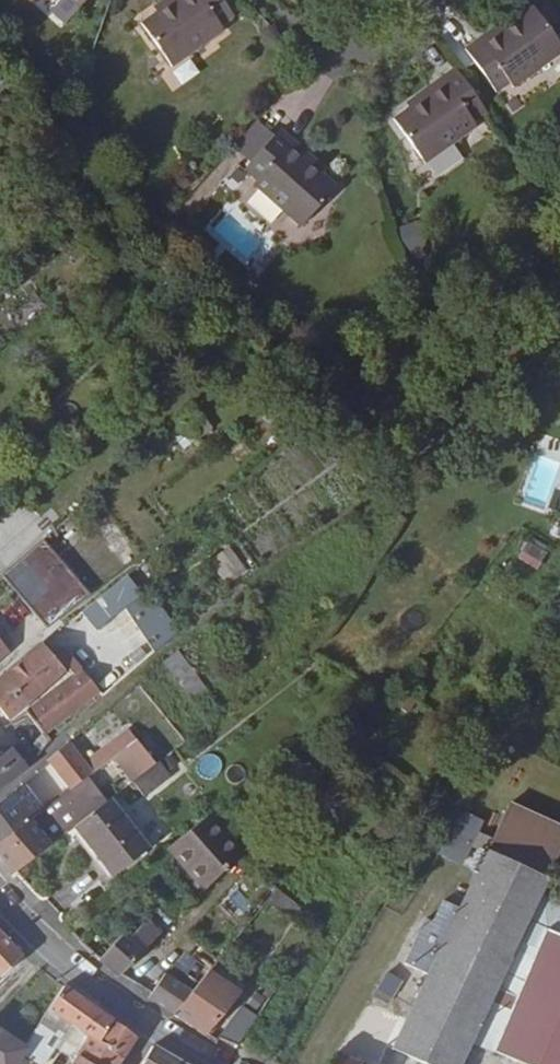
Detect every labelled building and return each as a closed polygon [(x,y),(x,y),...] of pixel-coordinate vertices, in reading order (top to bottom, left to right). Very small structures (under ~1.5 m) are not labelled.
[(55,7),(69,19),(87,0),(61,0),(55,7)] [(222,0),(182,0),(173,6),(170,1),(156,11),(140,23),(172,68),(225,30),(221,25),(234,16),(222,0)] [(154,6),(156,11),(170,1),(173,6),(182,0),(163,0),(154,6)] [(534,6),(519,17),(504,27),(507,31),(486,47),(479,38),(465,48),(497,93),(509,84),(513,89),(559,55),(559,43),(534,6)] [(515,12),(479,38),(486,47),(507,31),(504,27),(519,17),(515,12)] [(173,69),(181,85),(200,75),(193,60),(173,69)] [(486,110),(456,68),(442,77),(448,87),(427,102),(423,97),(409,107),(393,118),(425,164),(477,127),(472,120),(486,110)] [(448,87),(442,77),(420,93),(406,103),(409,107),(423,97),(427,102),(448,87)] [(306,166),(287,149),(294,141),(289,136),(281,129),(244,170),(256,181),(252,186),(300,228),(338,186),(322,172),(310,162),(306,166)] [(326,168),(294,141),(287,149),(306,166),(310,162),(322,172),(326,168)] [(8,568),(0,576),(47,629),(90,595),(41,540),(21,557),(8,568)] [(538,568),(547,551),(527,542),(519,559),(538,568)] [(229,547),(210,562),(229,586),(248,571),(229,547)] [(126,608),(113,588),(98,598),(133,651),(93,684),(103,696),(154,651),(126,608)] [(171,637),(147,596),(126,608),(154,651),(171,637)] [(90,622),(82,611),(67,623),(72,630),(77,627),(79,630),(90,622)] [(0,677),(0,710),(7,718),(25,705),(69,668),(77,678),(46,701),(44,698),(29,709),(46,733),(103,696),(93,684),(52,634),(41,643),(0,677)] [(9,652),(0,640),(0,660),(9,652)] [(222,711),(177,650),(163,662),(207,722),(222,711)] [(129,729),(84,762),(68,742),(46,761),(70,790),(72,789),(91,775),(113,758),(137,740),(136,738),(129,729)] [(167,752),(148,729),(136,738),(137,740),(154,762),(167,752)] [(137,740),(113,758),(132,782),(156,764),(154,762),(137,740)] [(25,771),(10,751),(0,758),(0,790),(25,771)] [(156,764),(132,782),(144,797),(171,776),(160,761),(156,764)] [(28,795),(21,785),(17,788),(24,797),(28,795)] [(31,818),(40,811),(28,795),(24,797),(17,788),(0,803),(0,844),(31,818)] [(0,844),(0,858),(15,875),(51,845),(74,827),(92,813),(72,789),(70,790),(40,811),(31,818),(0,844)] [(92,813),(74,827),(112,876),(147,848),(110,799),(92,813)] [(559,854),(559,827),(509,803),(459,907),(443,899),(433,921),(425,918),(402,961),(428,974),(392,1049),(424,1063),(460,1063),(559,854)] [(134,818),(150,840),(165,829),(149,807),(134,818)] [(463,813),(438,853),(460,863),(480,821),(463,813)] [(209,816),(168,849),(203,892),(242,854),(209,816)] [(300,907),(277,889),(267,901),(290,920),(300,907)] [(233,891),(225,906),(243,915),(251,900),(233,891)] [(546,896),(475,1044),(521,1063),(559,1063),(559,902),(546,896)] [(131,937),(125,932),(99,961),(117,978),(122,974),(160,934),(146,921),(131,937)] [(23,956),(0,931),(0,978),(23,956)] [(240,992),(208,972),(173,1015),(204,1036),(240,992)] [(149,997),(173,1015),(193,990),(164,974),(151,993),(149,997)] [(383,976),(373,992),(389,1000),(397,982),(383,976)] [(78,1055),(90,1038),(98,1043),(99,1042),(114,1020),(66,986),(65,986),(49,1009),(24,1046),(25,1047),(22,1052),(40,1063),(45,1063),(55,1048),(74,1062),(78,1055)] [(330,1063),(380,1063),(401,1015),(367,1004),(337,1053),(330,1063)] [(257,1017),(241,1006),(217,1038),(238,1047),(257,1017)] [(99,1042),(124,1059),(137,1037),(114,1020),(99,1042)] [(22,1052),(25,1047),(24,1046),(0,1031),(0,1063),(14,1063),(22,1052)] [(92,1063),(120,1063),(124,1059),(99,1042),(98,1043),(90,1038),(78,1055),(92,1063)] [(177,1061),(154,1047),(142,1063),(175,1063),(177,1061)] [(78,1055),(74,1062),(72,1063),(92,1063),(78,1055)]
